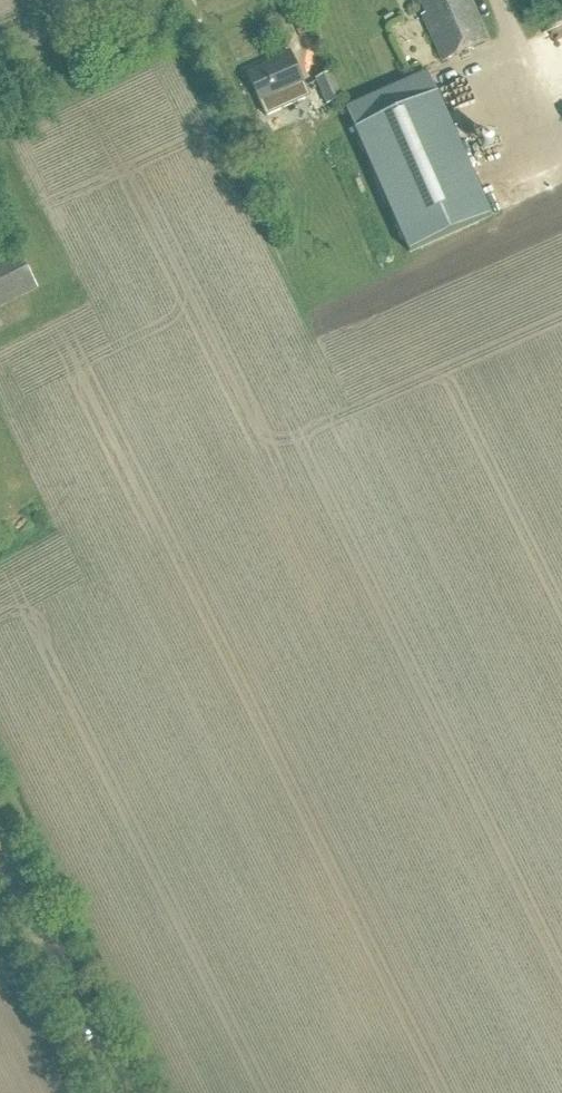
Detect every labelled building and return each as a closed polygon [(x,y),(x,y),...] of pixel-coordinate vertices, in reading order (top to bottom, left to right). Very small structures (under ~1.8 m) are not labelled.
[(422,17),(431,36),(442,61),(489,39),(472,0),(421,0),(426,11),(420,14),(422,17)] [(272,61),(246,73),(259,101),(286,89),(288,94),(304,86),(288,50),(271,58),(272,61)] [(342,99),(331,73),(315,80),(326,106),(342,99)] [(437,96),(355,133),(411,255),(493,218),(437,96)] [(39,288),(19,247),(0,256),(0,307),(39,288)]
